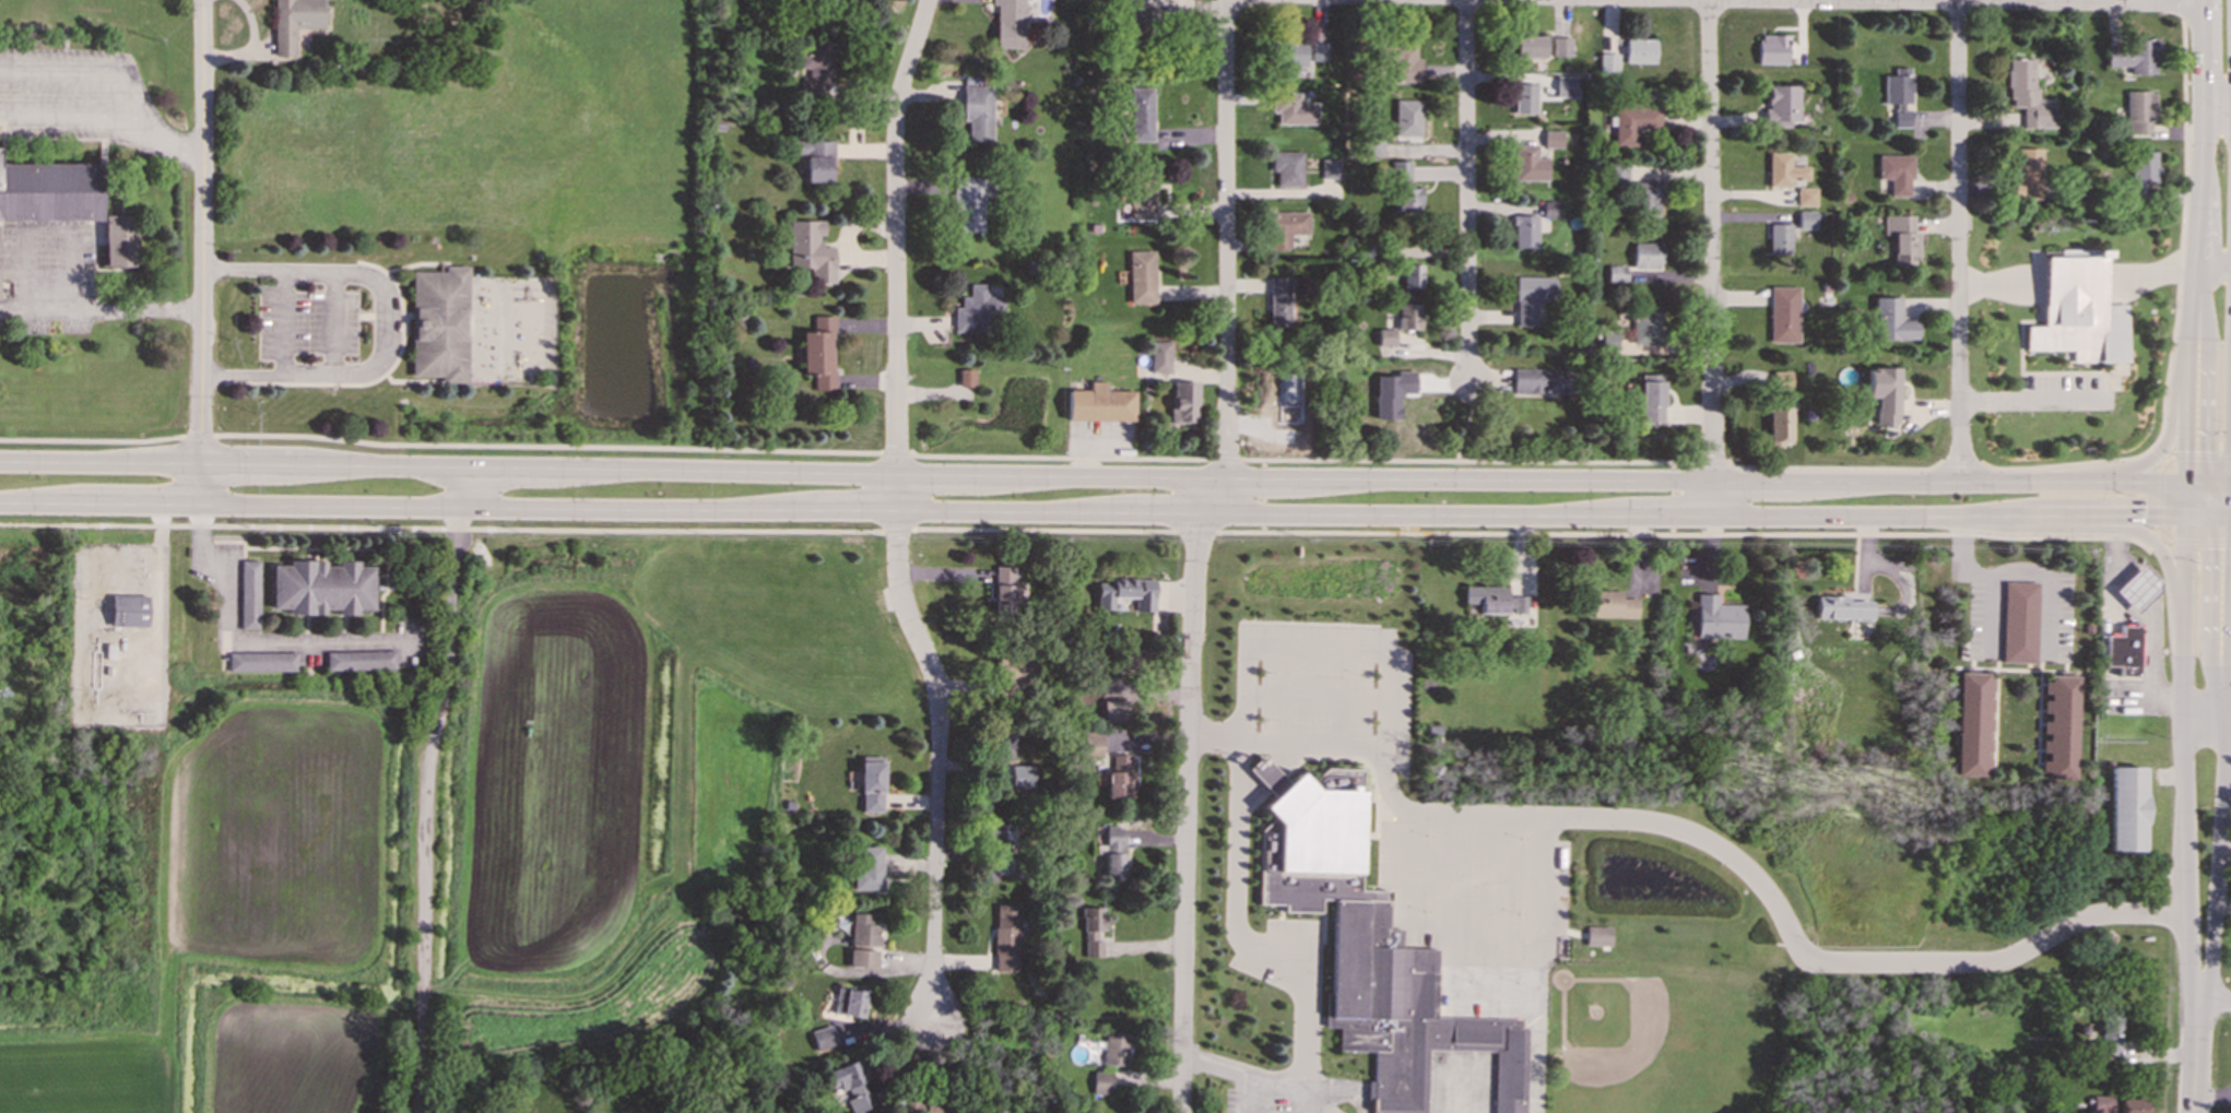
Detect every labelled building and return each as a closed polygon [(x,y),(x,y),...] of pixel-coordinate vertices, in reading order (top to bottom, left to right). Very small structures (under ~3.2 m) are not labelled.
[(273,56),(294,56),(294,27),(324,27),(324,0),(274,0),(273,56)] [(1154,1),(1128,0),(1125,50),(1152,51),(1154,1)] [(1546,36),(1518,35),(1518,57),(1545,57),(1546,36)] [(1758,64),(1787,64),(1787,35),(1758,35),(1758,64)] [(1551,56),(1571,57),(1571,37),(1551,37),(1551,56)] [(1624,62),(1653,63),(1654,39),(1624,38),(1624,62)] [(799,95),(830,97),(835,42),(813,39),(811,55),(802,54),(799,95)] [(1305,66),(1303,39),(1278,40),(1278,66),(1305,66)] [(1389,82),(1421,83),(1421,57),(1415,57),(1415,43),(1390,42),(1389,82)] [(2157,73),(2157,42),(2105,43),(2106,67),(2129,66),(2129,74),(2157,73)] [(1310,60),(1326,61),(1327,43),(1311,43),(1310,60)] [(1597,73),(1617,73),(1617,54),(1598,52),(1597,73)] [(2055,129),(2055,99),(2034,98),(2034,59),(2008,59),(2007,106),(2022,106),(2022,128),(2055,129)] [(1884,104),(1892,104),(1893,127),(1909,127),(1909,106),(1910,106),(1910,67),(1892,67),(1892,74),(1882,75),(1884,104)] [(1575,76),(1555,76),(1555,96),(1574,96),(1575,76)] [(1535,114),(1536,83),(1514,83),(1514,114),(1535,114)] [(992,85),(961,85),(961,120),(968,121),(967,141),(991,141),(992,85)] [(1798,85),(1766,85),(1764,126),(1797,127),(1798,85)] [(1130,88),(1131,141),(1153,141),(1152,87),(1130,88)] [(2155,91),(2125,92),(2126,134),(2150,133),(2150,122),(2155,122),(2155,91)] [(1276,123),(1315,125),(1317,103),(1299,102),(1299,92),(1272,92),(1271,113),(1277,113),(1276,123)] [(1393,135),(1421,137),(1421,99),(1394,99),(1393,135)] [(1659,130),(1660,108),(1614,107),(1612,145),(1634,146),(1636,129),(1659,130)] [(1561,131),(1543,131),(1543,147),(1561,147),(1561,131)] [(805,181),(833,181),(831,141),(794,141),(795,155),(805,154),(805,181)] [(1513,180),(1547,180),(1546,157),(1536,157),(1536,145),(1513,145),(1513,180)] [(102,221),(102,164),(1,164),(1,147),(0,147),(0,221),(102,221)] [(2041,147),(2016,149),(2017,204),(2042,203),(2041,147)] [(1302,152),(1272,151),(1271,171),(1275,171),(1275,186),(1301,187),(1302,152)] [(1768,152),(1768,186),(1790,187),(1790,180),(1807,180),(1808,166),(1790,165),(1790,152),(1768,152)] [(2156,152),(2130,152),(2132,183),(2135,183),(2135,193),(2144,193),(2143,185),(2157,183),(2156,152)] [(1889,196),(1910,197),(1911,155),(1877,154),(1876,179),(1889,179),(1889,196)] [(1321,159),(1321,178),(1341,179),(1341,159),(1321,159)] [(1408,161),(1390,161),(1390,181),(1409,181),(1408,161)] [(1154,216),(1153,174),(1129,174),(1130,217),(1154,216)] [(982,233),(982,198),(992,199),(992,178),(953,178),(952,212),(959,212),(958,232),(982,233)] [(1660,181),(1633,181),(1633,216),(1659,216),(1660,181)] [(1796,187),(1795,205),(1815,206),(1816,188),(1796,187)] [(1420,188),(1394,188),(1394,211),(1419,212),(1420,188)] [(1559,200),(1542,201),(1542,218),(1559,217),(1559,200)] [(1815,211),(1796,212),(1797,229),(1815,229),(1815,211)] [(1308,212),(1270,212),(1268,249),(1290,249),(1290,234),(1308,234),(1308,212)] [(137,267),(135,214),(105,215),(106,267),(137,267)] [(1512,248),(1536,248),(1536,232),(1545,232),(1545,225),(1537,225),(1537,215),(1512,215),(1512,248)] [(1892,265),(1916,265),(1916,232),(1913,232),(1912,215),(1882,215),(1882,235),(1892,235),(1892,265)] [(788,221),(789,268),(810,268),(810,283),(834,283),(833,246),(821,246),(819,236),(824,236),(824,221),(788,221)] [(1791,253),(1791,223),(1764,222),(1763,238),(1769,238),(1768,253),(1791,253)] [(1661,244),(1632,242),(1632,269),(1661,269),(1661,244)] [(2043,257),(2043,327),(2026,327),(2026,350),(2073,350),(2073,363),(2126,362),(2126,304),(2104,304),(2104,249),(2093,250),(2093,257),(2043,257)] [(1154,303),(1153,250),(1128,251),(1128,303),(1154,303)] [(1421,264),(1402,264),(1402,287),(1420,287),(1421,264)] [(1626,282),(1627,264),(1606,264),(1606,282),(1626,282)] [(412,272),(411,377),(441,377),(441,382),(465,383),(468,265),(445,265),(445,272),(412,272)] [(1554,277),(1515,276),(1514,327),(1536,327),(1537,300),(1554,300),(1554,277)] [(1290,325),(1289,277),(1268,277),(1270,327),(1290,325)] [(953,331),(983,332),(983,320),(1001,320),(1002,296),(987,296),(987,284),(969,283),(968,296),(960,296),(960,307),(954,307),(953,331)] [(1797,343),(1797,287),(1769,286),(1769,342),(1797,343)] [(1916,320),(1901,320),(1900,297),(1874,297),(1875,340),(1916,339),(1916,320)] [(1418,330),(1418,304),(1396,304),(1396,330),(1418,330)] [(1660,312),(1631,312),(1632,344),(1660,344),(1660,312)] [(801,376),(813,375),(813,391),(834,391),(833,316),(813,316),(813,331),(801,331),(801,376)] [(1394,329),(1377,329),(1377,345),(1394,345),(1394,329)] [(1600,346),(1616,347),(1617,331),(1601,331),(1600,346)] [(1170,341),(1150,341),(1149,371),(1170,372),(1170,341)] [(1865,368),(1866,396),(1874,396),(1875,424),(1898,424),(1897,367),(1865,368)] [(975,369),(958,369),(957,387),(973,387),(975,369)] [(1512,391),(1567,392),(1568,369),(1513,369),(1512,391)] [(1374,419),(1398,419),(1398,393),(1414,393),(1414,371),(1389,371),(1389,376),(1373,376),(1374,419)] [(1791,389),(1791,371),(1767,371),(1767,389),(1791,389)] [(1199,381),(1171,380),(1170,422),(1196,423),(1199,381)] [(1066,419),(1134,421),(1134,391),(1105,390),(1105,381),(1089,381),(1089,390),(1067,390),(1066,419)] [(1791,406),(1769,406),(1768,447),(1781,447),(1781,441),(1791,441),(1791,406)] [(260,560),(240,560),(239,629),(259,629),(260,560)] [(272,608),(287,609),(287,614),(324,614),(324,609),(338,609),(338,615),(357,615),(357,609),(373,609),(373,567),(358,567),(358,560),(338,560),(338,566),(324,566),(324,560),(287,560),(287,566),(272,565),(272,608)] [(2133,612),(2161,584),(2141,564),(2113,591),(2133,612)] [(993,614),(1014,615),(1014,593),(1013,593),(1014,567),(994,567),(993,614)] [(1155,579),(1111,579),(1111,583),(1096,583),(1096,609),(1118,609),(1118,597),(1134,597),(1134,611),(1154,612),(1155,579)] [(2002,662),(2035,663),(2037,582),(2004,581),(2002,662)] [(1525,596),(1508,596),(1508,585),(1464,587),(1464,603),(1479,603),(1479,614),(1525,614),(1525,596)] [(1637,617),(1636,597),(1620,597),(1620,590),(1591,591),(1591,618),(1637,617)] [(1716,594),(1696,594),(1695,638),(1742,639),(1743,604),(1716,604),(1716,594)] [(110,626),(147,627),(147,595),(110,595),(110,626)] [(1848,595),(1816,596),(1816,619),(1869,618),(1869,600),(1848,601),(1848,595)] [(2104,635),(2104,666),(2117,666),(2117,677),(2140,677),(2140,624),(2120,624),(2120,635),(2104,635)] [(327,671),(394,670),(394,650),(326,652),(327,671)] [(297,652),(228,652),(228,672),(296,672),(297,652)] [(1956,775),(1988,777),(1990,755),(1991,755),(1992,674),(1958,673),(1956,775)] [(2075,780),(2077,677),(2043,677),(2043,697),(2042,717),(2042,737),(2041,737),(2041,753),(2043,753),(2042,779),(2075,780)] [(1118,721),(1118,701),(1102,701),(1101,721),(1118,721)] [(1100,757),(1100,731),(1091,731),(1091,735),(1083,735),(1082,756),(1100,757)] [(1106,771),(1106,798),(1133,798),(1133,755),(1110,755),(1110,771),(1106,771)] [(1319,910),(1319,899),(1331,899),(1327,1027),(1338,1028),(1337,1051),(1371,1051),(1369,1112),(1425,1112),(1427,1050),(1495,1051),(1493,1112),(1524,1112),(1526,1029),(1520,1028),(1520,1019),(1435,1016),(1437,949),(1401,948),(1401,928),(1388,928),(1389,891),(1359,890),(1361,770),(1325,768),(1309,784),(1299,773),(1288,782),(1262,756),(1248,770),(1273,797),(1262,807),(1272,819),(1261,830),(1260,908),(1319,910)] [(860,812),(882,813),(883,762),(860,762),(860,812)] [(2109,851),(2144,851),(2145,767),(2110,767),(2109,851)] [(1014,821),(984,821),(984,843),(1014,844),(1014,821)] [(1126,880),(1128,851),(1125,851),(1125,821),(1119,821),(1119,828),(1105,828),(1105,879),(1126,880)] [(882,889),(882,846),(855,846),(855,889),(882,889)] [(1017,904),(994,904),(993,971),(1017,971),(1017,904)] [(1083,957),(1102,957),(1102,931),(1103,931),(1102,904),(1083,905),(1083,957)] [(878,924),(870,924),(871,913),(850,913),(850,947),(877,947),(878,924)] [(1610,946),(1610,926),(1585,926),(1585,946),(1610,946)] [(877,968),(877,950),(849,949),(849,967),(877,968)] [(834,1014),(864,1017),(866,991),(836,987),(834,1014)] [(2100,1006),(2100,1054),(2118,1055),(2120,1006),(2100,1006)] [(816,1051),(836,1045),(830,1025),(810,1031),(816,1051)] [(1128,1066),(1129,1032),(1103,1032),(1102,1065),(1128,1066)] [(873,1105),(862,1081),(867,1079),(859,1058),(826,1073),(839,1103),(846,1100),(851,1112),(857,1112),(873,1105)] [(1111,1093),(1112,1073),(1093,1071),(1093,1092),(1111,1093)] [(2113,1096),(2092,1094),(2092,1112),(2112,1112),(2113,1096)] [(2147,1099),(2121,1099),(2121,1112),(2147,1112),(2147,1099)]
